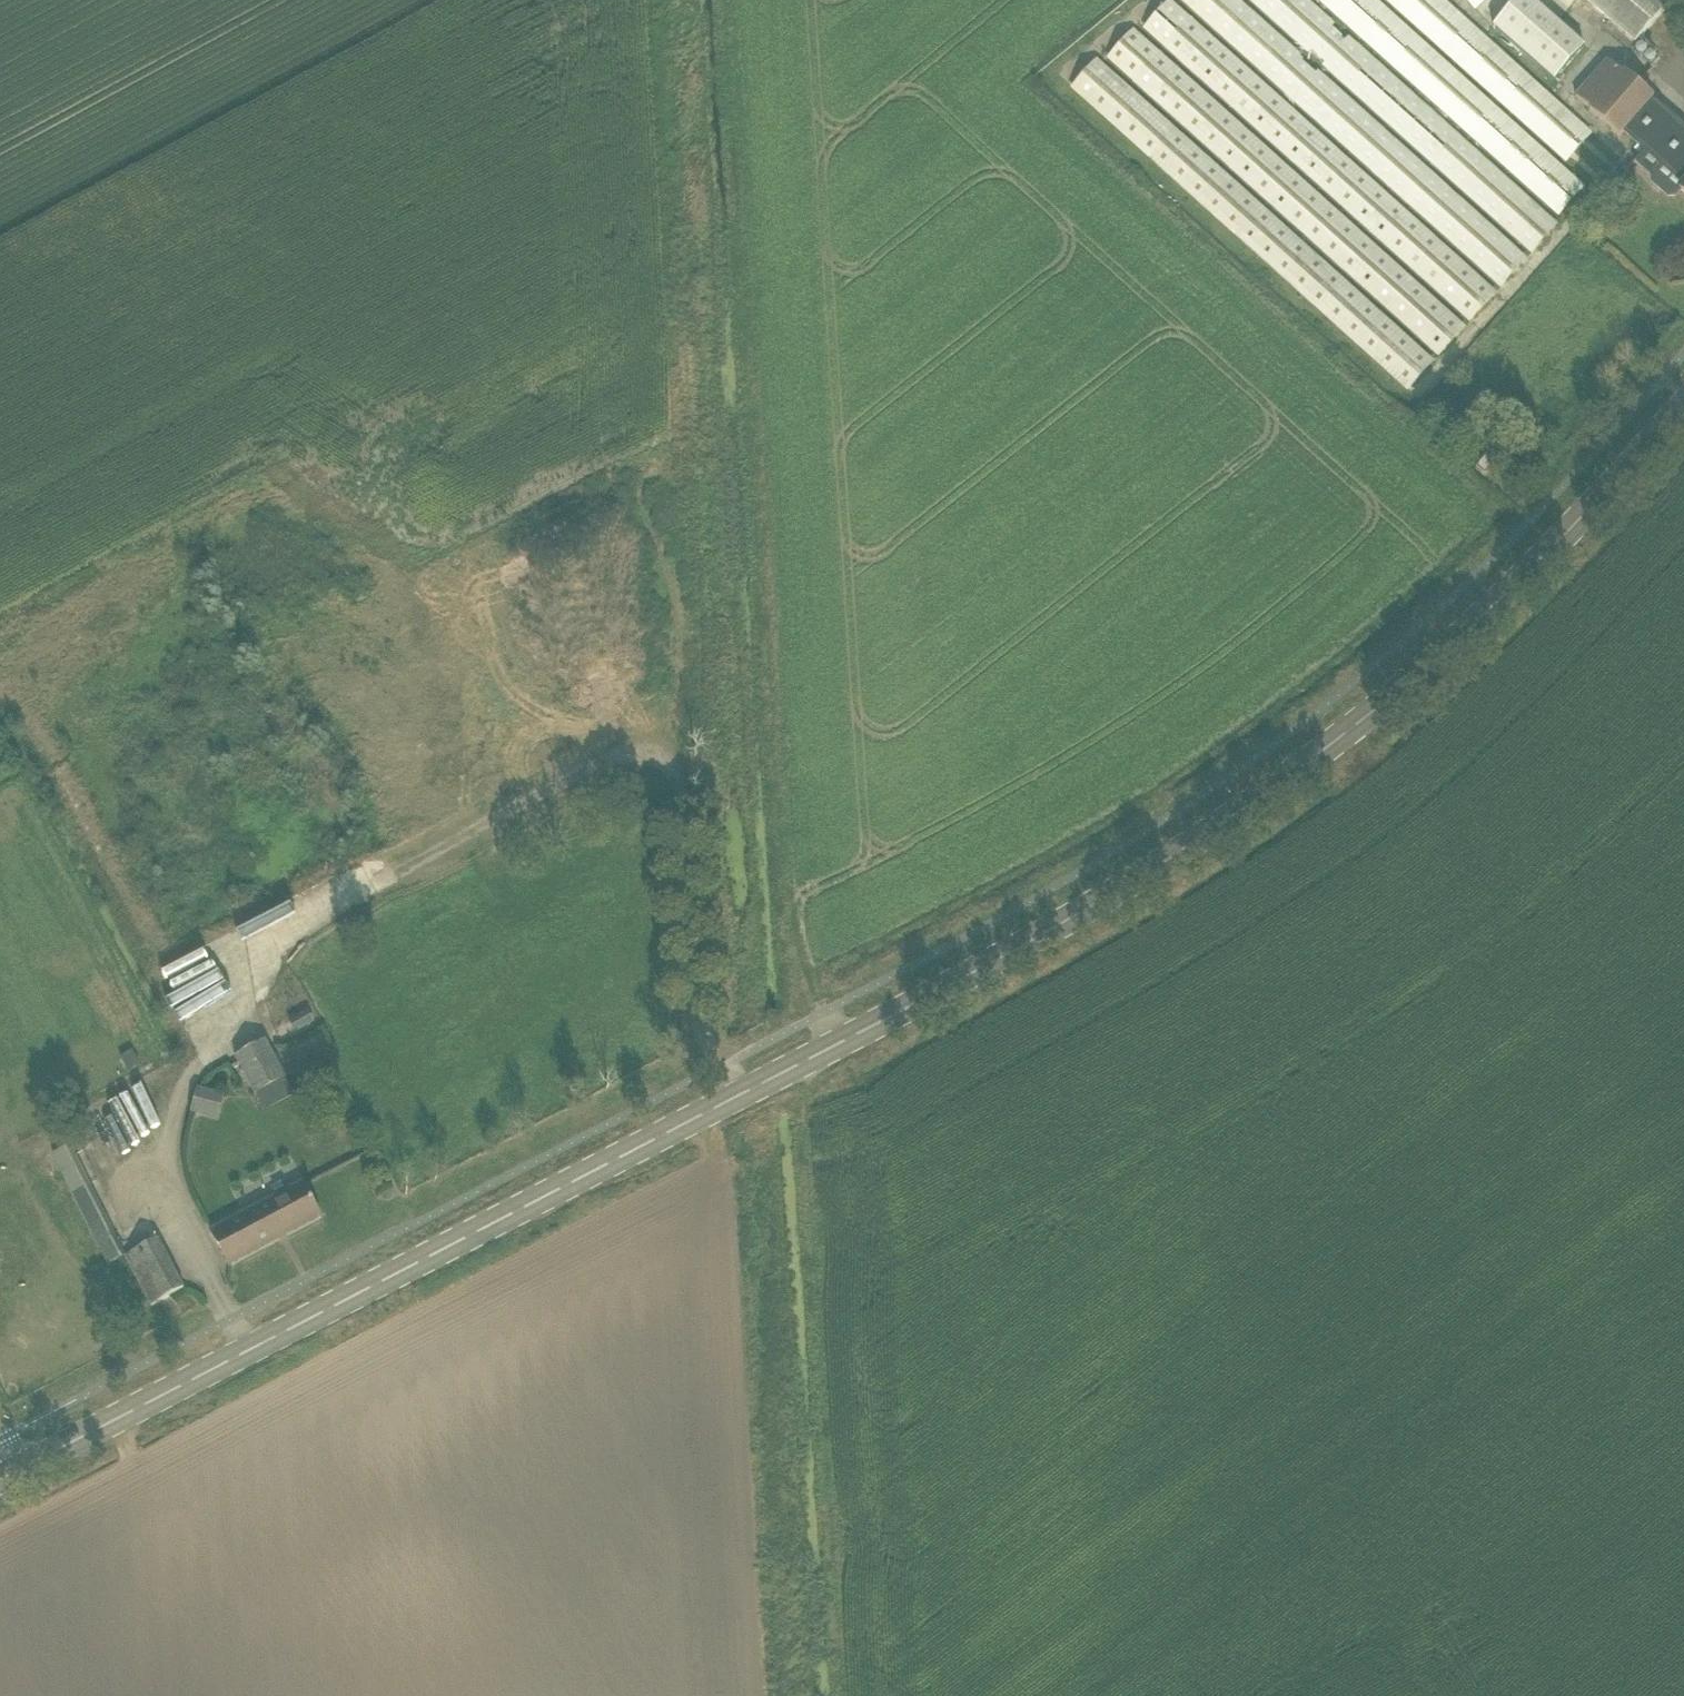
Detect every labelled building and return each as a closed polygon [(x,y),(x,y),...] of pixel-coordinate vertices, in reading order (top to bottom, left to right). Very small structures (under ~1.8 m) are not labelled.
[(1533,249),(1558,219),(1557,218),(1584,185),(1560,165),(1593,127),(1445,0),(1241,0),(1533,249)] [(1530,0),(1519,0),(1493,31),(1554,83),(1585,48),(1530,0)] [(1636,44),(1667,8),(1658,0),(1586,0),(1636,44)] [(1620,137),(1622,134),(1653,98),(1654,97),(1625,72),(1590,111),(1620,137)] [(1653,98),(1622,134),(1660,166),(1650,177),(1650,184),(1668,199),(1676,198),(1682,191),(1683,193),(1683,126),(1653,98)] [(1485,476),(1495,464),(1486,456),(1476,468),(1485,476)] [(270,921),(310,903),(307,894),(266,913),(270,921)] [(286,1078),(266,1041),(236,1057),(256,1094),(286,1078)] [(203,1085),(195,1111),(222,1119),(230,1093),(203,1085)] [(117,1234),(73,1145),(53,1154),(97,1243),(117,1234)] [(208,1231),(229,1265),(321,1216),(304,1185),(216,1231),(214,1228),(208,1231)] [(184,1288),(158,1240),(126,1257),(152,1305),(184,1288)]
